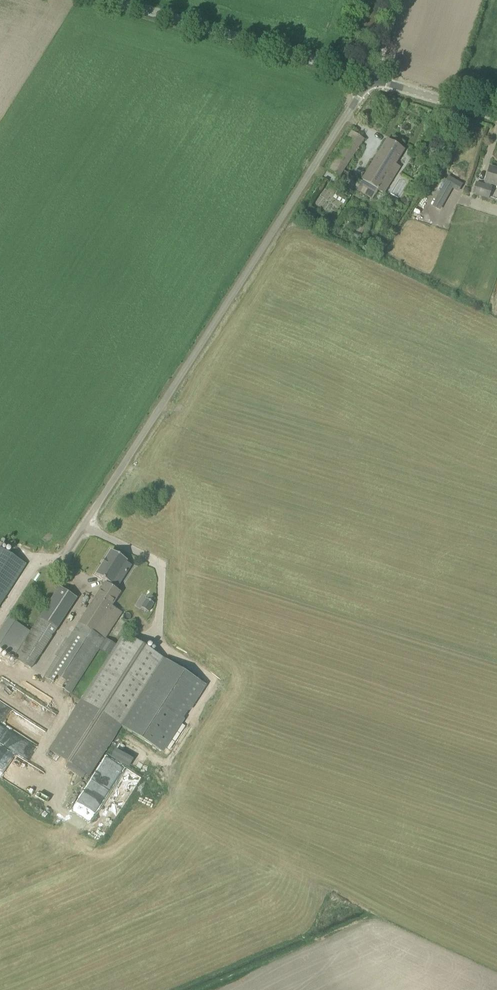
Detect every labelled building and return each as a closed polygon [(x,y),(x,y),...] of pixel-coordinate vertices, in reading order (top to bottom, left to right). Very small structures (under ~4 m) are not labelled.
[(340,176),(359,147),(365,139),(352,131),(328,169),(340,176)] [(378,190),(385,194),(401,168),(395,164),(403,149),(388,140),(357,190),(372,200),(378,190)] [(490,167),(485,182),(484,186),(476,183),(473,195),(489,200),(493,187),(491,187),(492,184),(496,186),(496,170),(490,167)] [(452,189),(458,192),(462,184),(449,177),(433,206),(440,210),(452,189)] [(26,564),(0,548),(0,605),(26,564)] [(112,550),(97,574),(113,584),(118,575),(123,579),(132,564),(127,561),(128,560),(112,550)] [(68,692),(95,650),(97,648),(99,650),(106,639),(104,637),(121,611),(112,605),(121,592),(105,583),(45,677),(53,682),(68,692)] [(32,669),(58,629),(78,598),(69,592),(60,586),(14,657),(32,669)] [(145,598),(140,607),(149,612),(154,604),(145,598)] [(68,720),(48,751),(89,777),(122,726),(124,724),(129,727),(127,730),(161,751),(188,708),(191,710),(206,686),(165,659),(124,633),(116,645),(109,656),(81,700),(68,720)] [(56,709),(0,681),(0,742),(32,758),(56,709)] [(113,824),(140,780),(103,758),(72,810),(92,822),(96,814),(113,824)]
